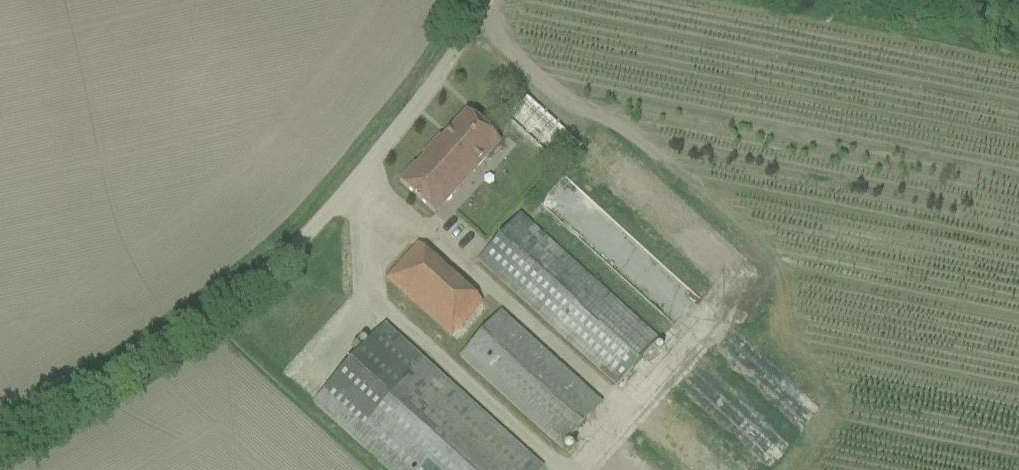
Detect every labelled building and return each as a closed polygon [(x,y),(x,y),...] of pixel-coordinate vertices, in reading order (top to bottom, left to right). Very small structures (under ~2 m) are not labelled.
[(526,97),(506,119),(561,169),(581,147),(526,97)] [(398,182),(423,204),(435,215),(501,144),(466,112),(441,139),(439,137),(422,156),(423,157),(415,166),(414,165),(398,182)] [(616,388),(657,343),(518,216),(477,261),(616,388)] [(450,338),(482,302),(418,244),(386,280),(450,338)] [(560,450),(600,405),(500,314),(459,359),(560,450)] [(328,418),(385,469),(541,469),(384,326),(313,404),(328,418)]
